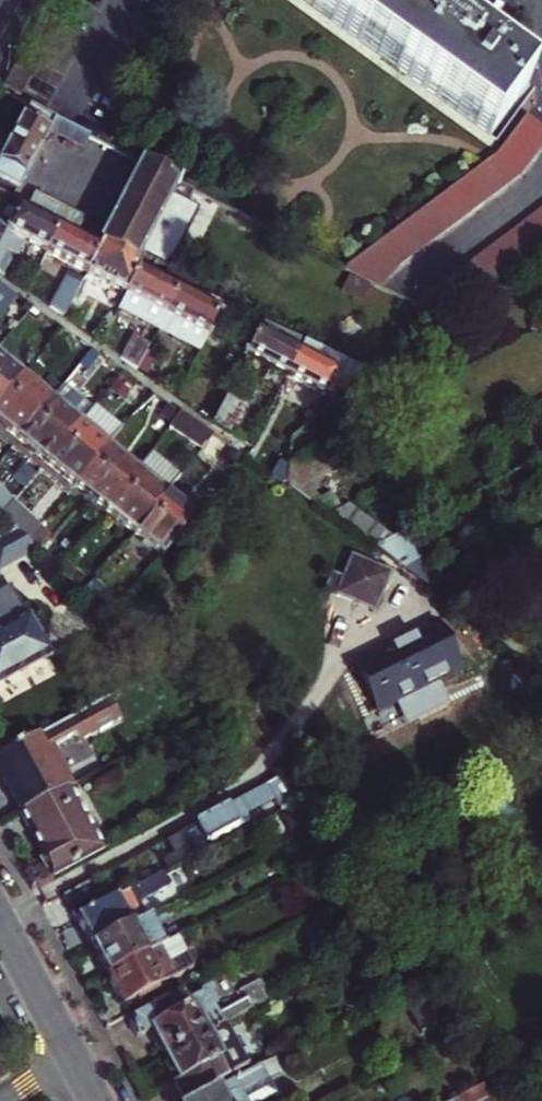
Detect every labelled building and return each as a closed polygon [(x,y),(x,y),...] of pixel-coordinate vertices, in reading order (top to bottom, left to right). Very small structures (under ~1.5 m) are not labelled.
[(410,0),(294,0),(489,143),(531,86),(410,0)] [(17,92),(27,73),(10,64),(0,83),(17,92)] [(91,137),(29,105),(0,159),(0,183),(16,192),(48,131),(85,150),(91,137)] [(517,121),(496,150),(481,171),(383,249),(367,278),(394,292),(411,262),(507,186),(541,139),(517,121)] [(136,266),(163,280),(169,268),(142,255),(173,196),(187,203),(194,190),(141,162),(96,245),(136,266)] [(30,193),(22,207),(58,225),(74,233),(81,219),(30,193)] [(3,230),(17,204),(0,195),(0,228),(3,230)] [(0,235),(0,273),(7,262),(2,259),(5,252),(11,255),(20,242),(24,244),(42,254),(58,225),(22,207),(17,204),(3,230),(0,235)] [(421,306),(451,321),(541,252),(541,211),(421,306)] [(74,233),(58,225),(42,254),(61,264),(80,274),(96,245),(74,233)] [(136,266),(96,245),(80,274),(102,285),(120,295),(136,266)] [(40,259),(28,252),(10,284),(21,293),(40,259)] [(163,280),(136,266),(120,295),(142,306),(162,317),(178,288),(163,280)] [(44,308),(57,318),(77,282),(62,274),(44,308)] [(178,288),(162,317),(183,328),(204,339),(220,310),(178,288)] [(0,290),(0,315),(13,299),(0,290)] [(220,310),(204,339),(225,350),(246,361),(263,331),(220,310)] [(287,383),(304,353),(263,331),(246,361),(267,372),(287,383)] [(116,360),(132,372),(146,345),(129,336),(116,360)] [(340,371),(304,353),(287,383),(306,393),(323,401),(340,371)] [(91,364),(86,359),(75,371),(81,376),(91,364)] [(0,365),(0,399),(1,400),(18,380),(4,368),(0,365)] [(34,394),(18,380),(1,400),(30,425),(47,405),(34,394)] [(115,381),(108,389),(121,400),(128,391),(115,381)] [(62,387),(53,398),(81,421),(90,411),(62,387)] [(0,402),(0,433),(1,434),(14,445),(30,425),(1,400),(0,402)] [(224,400),(209,426),(223,437),(239,408),(224,400)] [(63,418),(47,405),(30,425),(58,448),(76,428),(63,418)] [(90,411),(81,421),(108,445),(121,430),(94,407),(90,411)] [(210,440),(179,418),(167,433),(197,455),(210,440)] [(58,448),(30,425),(14,445),(29,458),(42,468),(58,448)] [(90,441),(76,428),(58,448),(86,472),(103,451),(90,441)] [(86,472),(58,448),(42,468),(56,480),(69,491),(86,472)] [(117,463),(103,451),(86,472),(114,495),(131,475),(117,463)] [(148,456),(137,468),(165,493),(176,480),(148,456)] [(333,485),(317,456),(287,473),(283,493),(328,525),(340,518),(320,492),(333,485)] [(86,472),(69,491),(87,506),(98,515),(114,495),(86,472)] [(131,475),(114,495),(143,519),(160,499),(146,487),(131,475)] [(15,500),(0,487),(0,518),(15,500)] [(114,495),(98,515),(115,529),(126,539),(143,519),(114,495)] [(160,499),(143,519),(173,545),(190,525),(177,513),(160,499)] [(0,518),(0,520),(11,531),(25,544),(43,523),(15,500),(0,518)] [(143,519),(126,539),(143,553),(156,564),(173,545),(143,519)] [(11,531),(0,520),(0,538),(11,531)] [(0,538),(0,568),(32,551),(25,544),(11,531),(0,538)] [(341,550),(321,584),(367,610),(386,577),(341,550)] [(42,640),(27,614),(0,629),(0,663),(42,640)] [(355,669),(376,713),(458,674),(437,630),(355,669)] [(42,640),(0,663),(0,682),(50,654),(42,640)] [(114,721),(103,700),(36,736),(48,757),(114,721)] [(36,736),(0,756),(0,777),(10,795),(20,813),(65,789),(36,736)] [(273,781),(193,825),(194,826),(164,843),(171,856),(159,862),(164,872),(206,849),(203,843),(271,806),(274,812),(294,801),(273,781)] [(98,850),(65,789),(20,813),(32,836),(38,847),(35,849),(50,876),(98,850)] [(91,949),(144,920),(135,903),(143,899),(167,886),(161,874),(75,920),(82,932),(91,949)] [(92,881),(64,896),(68,902),(71,908),(99,893),(92,881)] [(152,916),(143,899),(135,903),(144,920),(152,916)] [(99,964),(107,978),(168,945),(152,916),(144,920),(91,949),(99,964)] [(196,968),(180,938),(168,945),(107,978),(115,993),(122,1007),(134,1001),(138,1009),(167,994),(163,986),(196,968)] [(160,1050),(164,1058),(224,1025),(268,1001),(258,982),(255,983),(254,983),(234,994),(239,1004),(217,1017),(208,1001),(198,1006),(194,999),(187,1003),(182,994),(131,1020),(133,1023),(130,1025),(136,1036),(139,1035),(141,1038),(151,1033),(153,1037),(152,1043),(155,1048),(160,1050)] [(447,1020),(427,998),(408,1009),(422,1034),(447,1020)] [(171,1100),(199,1100),(250,1073),(224,1025),(164,1058),(165,1061),(164,1066),(167,1071),(174,1074),(176,1080),(163,1086),(171,1100)] [(241,1095),(267,1081),(282,1073),(275,1059),(250,1073),(199,1100),(244,1100),(241,1095)] [(0,1060),(0,1084),(10,1079),(0,1060)] [(267,1081),(241,1095),(244,1100),(265,1100),(275,1096),(267,1081)] [(485,1099),(477,1086),(449,1100),(482,1100),(485,1099)]
